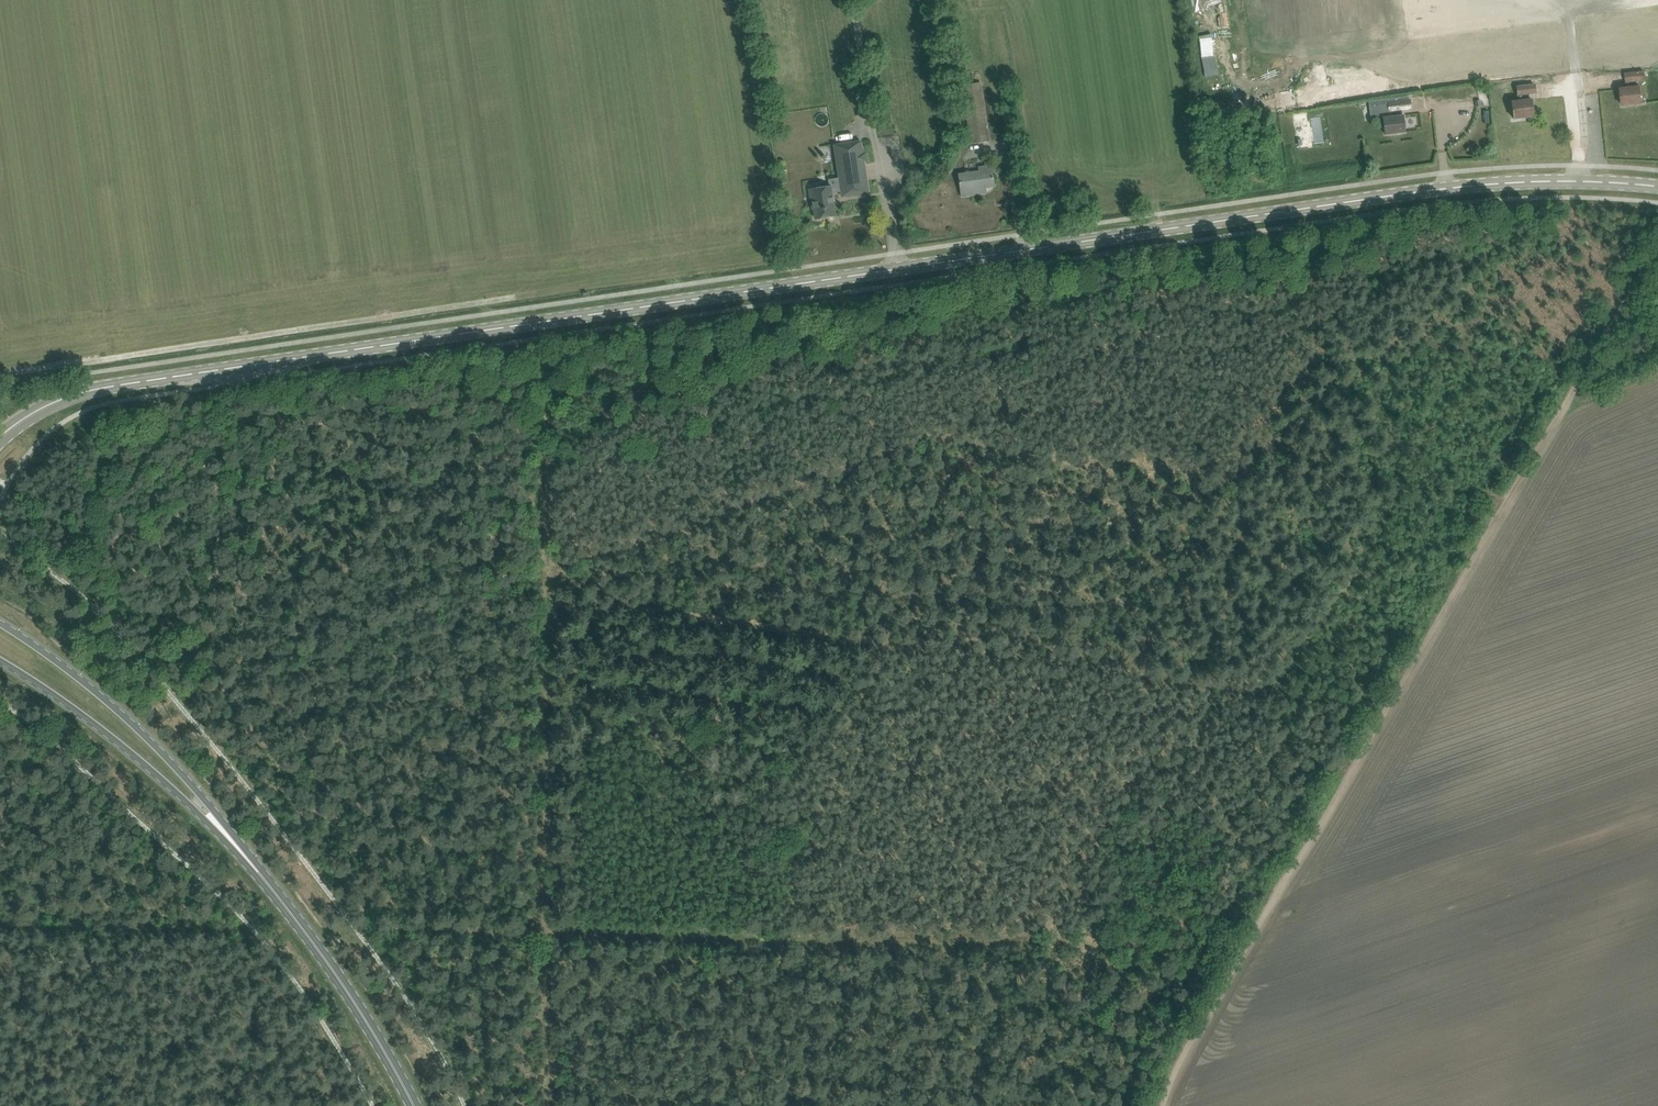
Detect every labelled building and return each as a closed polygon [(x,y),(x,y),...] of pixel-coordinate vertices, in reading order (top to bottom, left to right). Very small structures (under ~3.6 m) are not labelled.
[(1646,80),(1645,72),(1626,74),(1627,82),(1628,82),(1629,87),(1621,88),(1623,105),(1642,103),(1640,86),(1639,80),(1646,80)] [(1536,93),(1535,85),(1517,87),(1518,95),(1519,94),(1520,100),(1512,101),(1514,118),(1533,116),(1531,99),(1530,93),(1536,93)] [(1387,102),(1387,104),(1388,111),(1390,111),(1391,118),(1383,119),(1385,134),(1405,132),(1403,115),(1402,109),(1411,108),(1410,99),(1387,102)] [(849,188),(867,185),(861,141),(835,145),(839,175),(846,173),(849,188)] [(993,175),(992,173),(992,165),(978,166),(979,172),(959,174),(960,186),(962,196),(987,193),(986,187),(994,186),(993,175)] [(846,173),(839,175),(840,178),(829,180),(830,186),(810,190),(813,209),(814,209),(816,219),(835,216),(832,193),(842,191),(842,196),(850,195),(849,188),(846,173)] [(849,188),(850,195),(869,192),(867,185),(849,188)]
